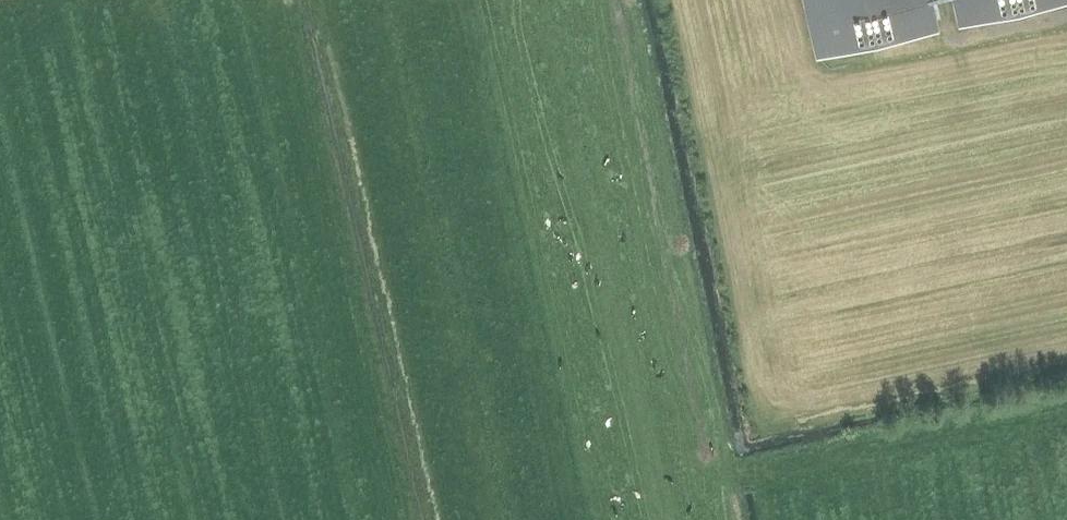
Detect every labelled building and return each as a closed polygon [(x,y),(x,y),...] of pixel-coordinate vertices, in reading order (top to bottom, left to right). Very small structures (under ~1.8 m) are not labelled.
[(930,0),(805,0),(818,57),(937,30),(930,0)] [(960,25),(1066,1),(1066,0),(955,0),(960,25)]
